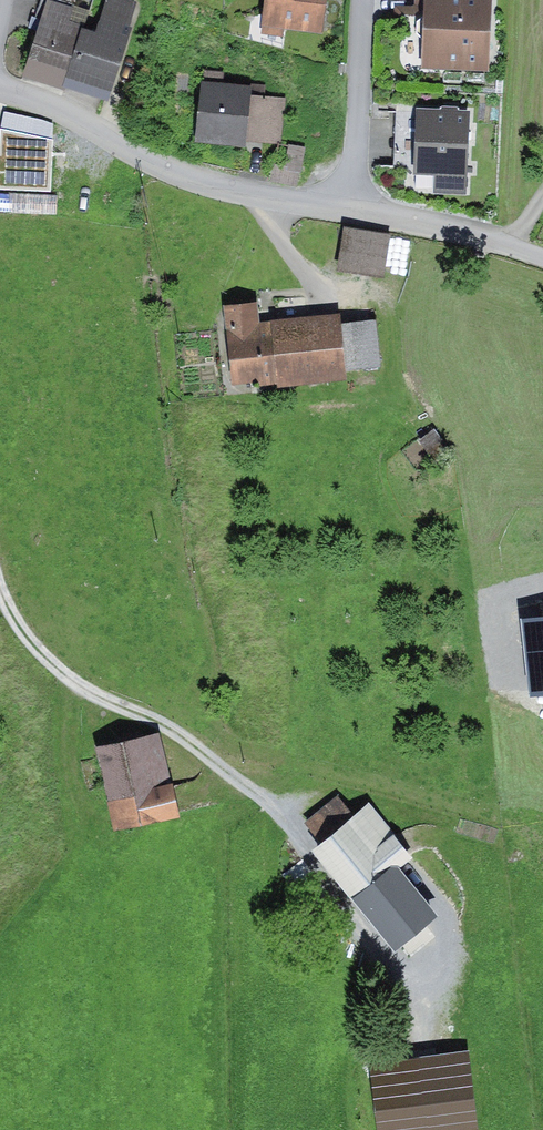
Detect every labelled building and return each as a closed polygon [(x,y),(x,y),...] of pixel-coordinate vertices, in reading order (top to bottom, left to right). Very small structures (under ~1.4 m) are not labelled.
[(63,84),(81,27),(88,8),(74,3),(75,0),(40,0),(36,14),(42,16),(22,75),(61,88),(63,84)] [(81,27),(63,84),(108,99),(132,26),(130,25),(138,2),(131,0),(105,0),(94,31),(81,27)] [(262,24),(284,27),(323,32),(327,0),(265,0),(262,24)] [(421,67),(489,71),(493,0),(425,0),(421,67)] [(284,27),(262,24),(261,33),(283,36),(284,27)] [(205,69),(204,79),(223,81),(224,71),(205,69)] [(204,79),(201,79),(194,141),(245,147),(245,140),(251,93),(252,84),(223,81),(204,79)] [(286,98),(251,93),(245,140),(281,144),(286,98)] [(440,109),(416,108),(414,173),(434,174),(433,194),(468,195),(470,110),(458,109),(458,105),(440,105),(440,109)] [(4,109),(0,128),(0,149),(47,157),(55,123),(4,109)] [(298,187),(305,147),(289,144),(285,165),(273,163),(270,182),(298,187)] [(7,189),(7,186),(9,160),(9,153),(0,153),(0,189),(7,189)] [(19,161),(9,160),(7,186),(18,187),(19,161)] [(391,233),(345,226),(338,268),(384,276),(391,233)] [(258,300),(222,304),(230,386),(277,382),(270,320),(260,321),(258,300)] [(340,313),(270,320),(277,382),(277,386),(347,379),(345,370),(341,322),(340,313)] [(375,319),(341,322),(345,370),(380,367),(375,319)] [(160,732),(96,747),(115,829),(179,814),(160,732)] [(303,822),(320,844),(355,816),(338,795),(303,822)] [(418,869),(367,806),(355,816),(320,844),(313,850),(365,913),(408,877),(418,869)] [(436,910),(408,877),(365,913),(392,946),(436,910)] [(372,1069),(380,1129),(477,1129),(468,1057),(372,1069)]
